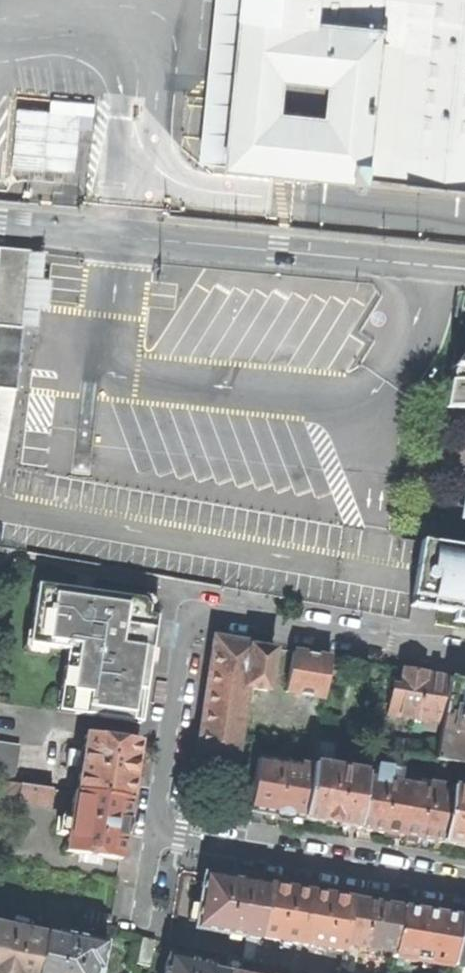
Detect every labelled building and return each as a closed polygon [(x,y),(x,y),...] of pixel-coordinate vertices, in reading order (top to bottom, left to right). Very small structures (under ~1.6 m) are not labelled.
[(464,187),(464,0),(241,0),(240,9),(234,8),(232,33),(238,33),(227,149),(225,161),(225,162),(370,177),(464,187)] [(13,109),(14,171),(79,170),(78,108),(13,109)] [(214,160),(225,161),(227,149),(215,148),(214,160)] [(23,331),(25,312),(17,312),(20,281),(28,281),(30,253),(0,251),(0,329),(23,331)] [(0,329),(0,389),(17,390),(23,331),(0,329)] [(457,361),(451,370),(464,369),(462,382),(448,382),(443,409),(464,409),(464,353),(457,361)] [(0,391),(0,469),(5,470),(18,394),(0,391)] [(464,548),(421,542),(410,606),(454,613),(452,622),(464,624),(464,540),(464,548)] [(37,585),(29,645),(66,650),(58,712),(141,723),(157,617),(148,616),(148,608),(142,600),(37,585)] [(215,639),(196,761),(235,767),(247,689),(267,693),(274,653),(253,649),(253,646),(215,639)] [(290,653),(282,697),(322,704),(330,659),(290,653)] [(392,687),(388,715),(441,724),(448,679),(421,675),(403,672),(400,689),(392,687)] [(448,679),(441,724),(437,749),(435,762),(455,765),(464,767),(464,682),(448,679)] [(312,766),(311,770),(303,821),(327,825),(357,830),(357,829),(366,781),(366,776),(354,774),(334,770),(324,768),(325,765),(330,761),(333,745),(329,744),(334,718),(321,716),(316,741),(312,766)] [(81,770),(77,794),(129,801),(133,775),(138,744),(86,737),(83,753),(81,770)] [(12,784),(16,753),(0,751),(0,783),(12,784)] [(67,768),(81,770),(83,753),(69,751),(67,768)] [(371,751),(368,768),(384,770),(385,769),(387,754),(371,751)] [(272,815),(303,821),(311,770),(258,760),(249,811),(272,815)] [(335,765),(334,770),(354,774),(355,769),(335,765)] [(450,790),(462,792),(464,777),(464,767),(455,765),(450,790)] [(384,770),(368,768),(366,776),(366,781),(376,783),(377,777),(389,780),(390,780),(392,770),(385,769),(384,770)] [(366,781),(357,829),(386,834),(441,844),(449,796),(441,794),(429,792),(388,785),(376,783),(366,781)] [(21,786),(19,801),(50,806),(52,790),(21,786)] [(441,844),(464,848),(464,793),(462,792),(450,790),(449,796),(441,844)] [(129,801),(77,794),(75,793),(71,819),(68,836),(66,852),(121,860),(125,833),(129,801)] [(57,835),(68,836),(71,819),(59,818),(57,835)] [(196,923),(195,930),(258,941),(259,938),(268,886),(238,881),(204,875),(199,905),(196,923)] [(259,938),(342,952),(343,944),(351,900),(306,892),(268,886),(259,938)] [(375,904),(351,900),(343,944),(393,953),(401,908),(375,904)] [(189,922),(196,923),(199,905),(192,904),(189,922)] [(452,966),(460,918),(429,913),(401,908),(393,953),(392,957),(451,967),(452,966)] [(86,911),(83,925),(109,930),(112,916),(86,911)] [(460,918),(452,966),(464,968),(464,919),(460,918)] [(44,936),(0,927),(0,972),(37,972),(44,936)] [(37,972),(95,972),(95,971),(100,972),(105,945),(56,935),(55,939),(44,936),(37,972)] [(143,938),(137,962),(150,965),(156,941),(143,938)] [(212,968),(167,958),(164,972),(213,972),(211,972),(212,968)]
